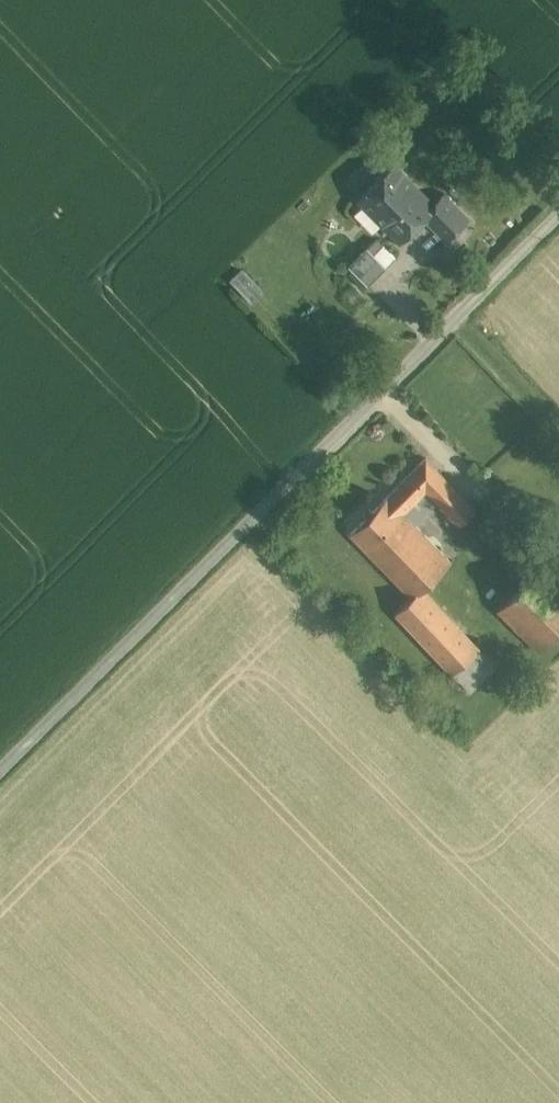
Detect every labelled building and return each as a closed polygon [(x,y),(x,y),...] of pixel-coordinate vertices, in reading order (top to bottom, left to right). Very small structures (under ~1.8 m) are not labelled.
[(434,204),(394,164),(360,198),(400,238),(424,214),(434,204)] [(467,217),(444,194),(434,204),(424,214),(447,237),(467,217)] [(374,253),(368,247),(349,266),(368,284),(395,257),(383,244),(374,253)] [(244,267),(231,279),(253,302),(266,290),(244,267)] [(426,457),(351,533),(412,596),(412,597),(422,588),(450,561),(414,523),(403,512),(441,473),(426,457)] [(505,458),(489,473),(496,481),(512,466),(505,458)] [(475,509),(441,473),(403,512),(414,523),(436,500),(459,524),(475,509)] [(539,569),(498,610),(522,634),(535,648),(538,651),(558,630),(558,590),(539,569)] [(479,648),(422,588),(412,597),(412,596),(396,611),(453,672),(479,648)] [(535,648),(522,634),(514,641),(528,655),(535,648)] [(496,666),(479,648),(453,672),(471,691),(496,666)]
